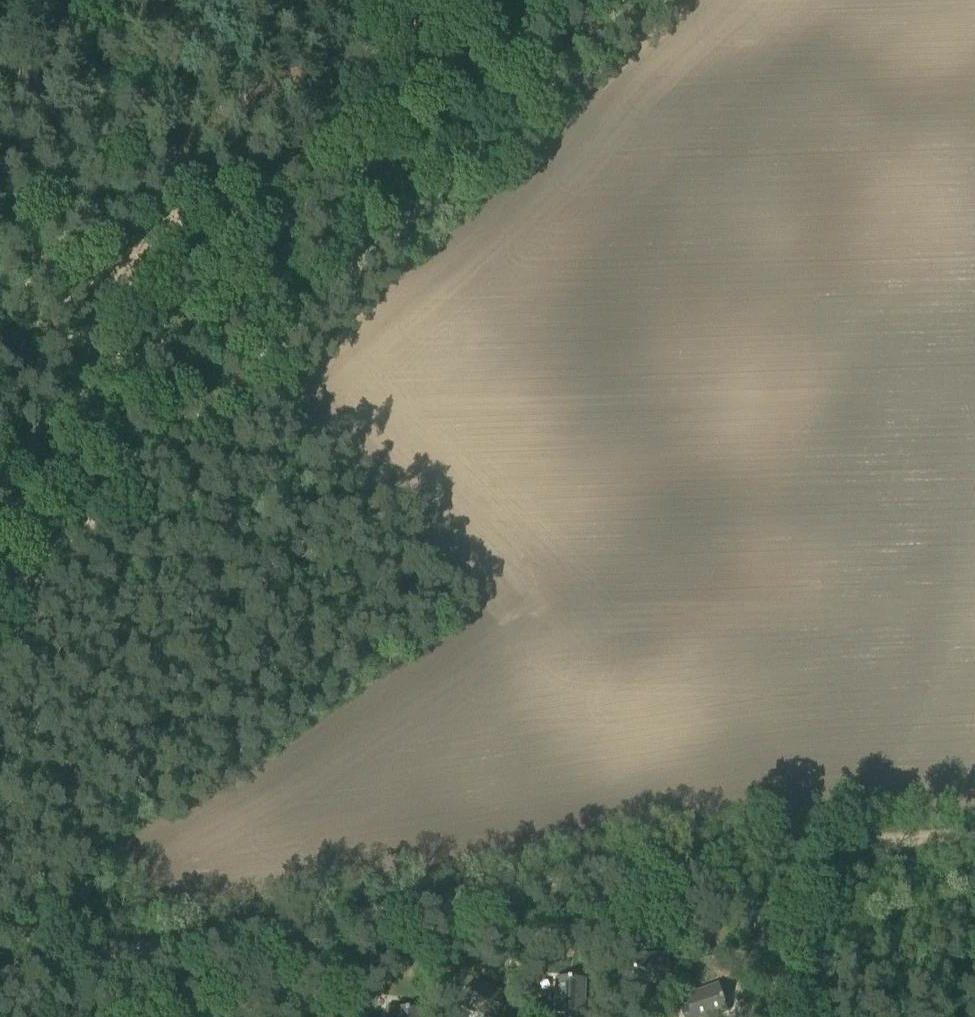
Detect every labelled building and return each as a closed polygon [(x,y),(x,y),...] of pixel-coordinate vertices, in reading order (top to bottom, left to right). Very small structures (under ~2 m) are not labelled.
[(669,980),(669,966),(671,966),(670,953),(634,954),(635,969),(637,969),(637,981),(669,980)] [(584,1010),(585,978),(573,977),(573,975),(558,975),(556,1011),(570,1011),(570,1009),(584,1010)] [(718,983),(688,994),(692,1006),(690,1007),(694,1016),(703,1016),(729,1008),(724,994),(722,994),(718,983)] [(423,1009),(411,1008),(411,1006),(396,1005),(395,1016),(422,1016),(423,1009)]
